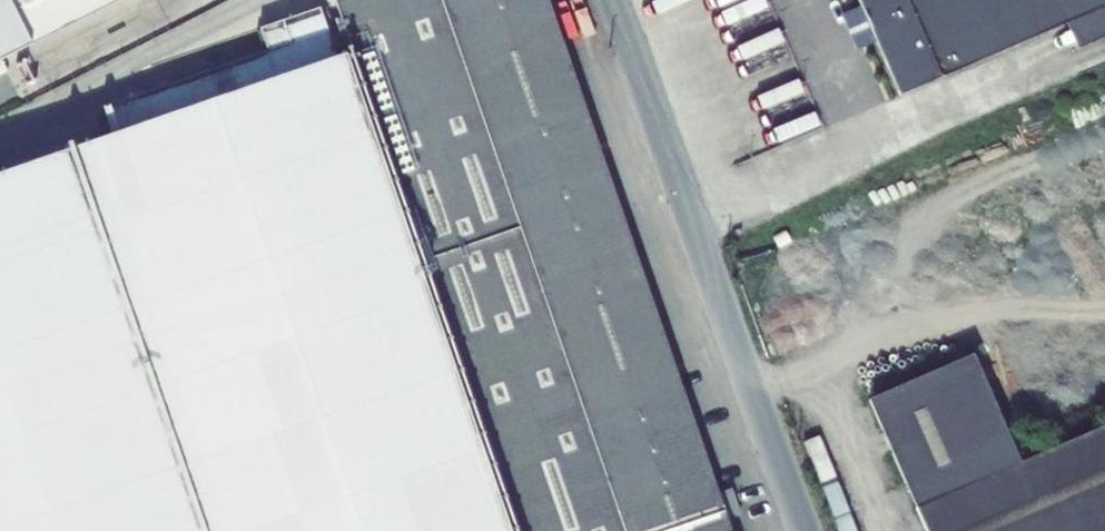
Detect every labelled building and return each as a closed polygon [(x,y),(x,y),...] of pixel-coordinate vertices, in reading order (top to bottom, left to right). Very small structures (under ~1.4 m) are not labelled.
[(119,0),(0,0),(0,59),(119,0)] [(517,530),(733,530),(549,0),(335,0),(352,51),(517,530)] [(892,0),(859,0),(899,94),(930,80),(892,0)] [(930,80),(1066,21),(1077,46),(1104,34),(1104,0),(892,0),(930,80)] [(352,51),(338,55),(321,7),(259,28),(268,53),(109,108),(117,132),(0,172),(0,530),(517,530),(352,51)] [(869,400),(926,530),(1104,530),(1104,426),(1020,463),(973,354),(869,400)] [(811,406),(795,411),(808,454),(824,449),(811,406)] [(1052,424),(1042,428),(1046,438),(1056,434),(1052,424)]
